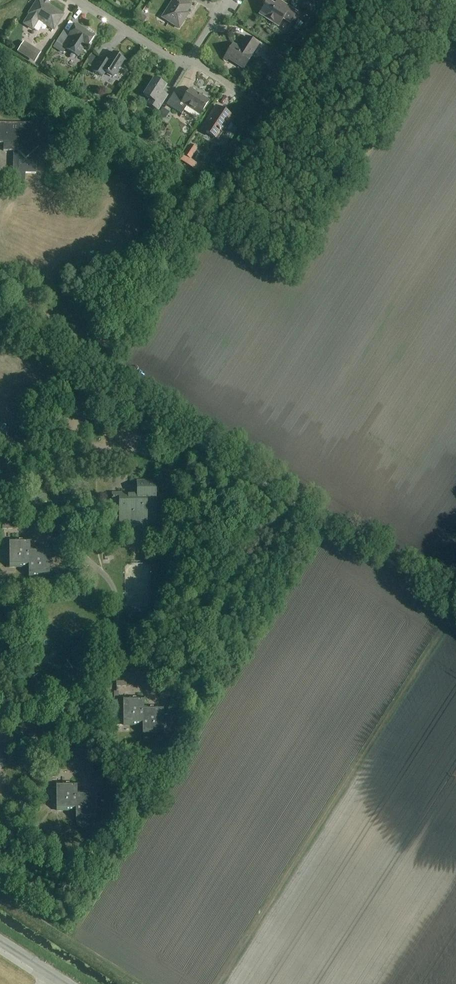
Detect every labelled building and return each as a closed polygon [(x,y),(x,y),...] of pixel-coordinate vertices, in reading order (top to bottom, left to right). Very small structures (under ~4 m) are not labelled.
[(63,15),(39,0),(38,0),(29,14),(30,15),(25,24),(32,29),(38,20),(54,30),(63,15)] [(189,14),(186,13),(191,5),(183,0),(174,0),(162,18),(179,29),(189,14)] [(297,13),(278,0),(274,6),(267,2),(259,14),(279,27),(284,19),(290,24),(297,13)] [(321,2),(318,0),(307,0),(302,9),(312,16),(321,2)] [(143,24),(147,18),(142,15),(138,20),(143,24)] [(252,26),(263,30),(266,21),(255,18),(252,26)] [(56,42),(67,49),(78,56),(84,47),(87,49),(95,37),(83,29),(84,29),(77,24),(70,34),(64,31),(56,42)] [(37,47),(47,51),(54,35),(44,30),(37,47)] [(251,56),(258,45),(246,37),(239,48),(233,45),(224,59),(227,61),(228,59),(244,69),(252,57),(251,56)] [(24,42),(17,53),(22,55),(28,45),(24,42)] [(119,70),(125,60),(113,52),(108,61),(106,61),(101,58),(93,71),(103,77),(106,72),(114,77),(115,76),(117,76),(119,72),(119,70)] [(275,63),(271,69),(278,73),(282,67),(288,57),(280,53),(275,62),(275,63)] [(91,55),(87,62),(90,65),(95,58),(91,55)] [(158,111),(164,100),(159,97),(166,86),(155,79),(144,96),(150,100),(147,104),(158,111)] [(83,84),(77,88),(81,92),(86,89),(83,84)] [(174,94),(167,105),(182,114),(184,111),(195,118),(198,118),(200,114),(201,114),(209,102),(190,90),(184,100),(174,94)] [(218,142),(224,134),(234,118),(216,106),(200,130),(218,142)] [(166,120),(170,112),(163,109),(159,116),(166,120)] [(32,139),(32,124),(7,123),(0,123),(0,143),(4,144),(4,152),(13,153),(12,172),(7,172),(6,184),(24,185),(25,173),(35,173),(36,161),(18,160),(18,153),(26,160),(39,147),(32,139)] [(188,164),(197,150),(190,145),(181,160),(188,164)] [(156,513),(156,481),(137,481),(137,493),(112,493),(112,507),(119,507),(119,527),(137,527),(138,531),(147,531),(147,513),(156,513)] [(30,549),(30,540),(10,540),(10,568),(29,567),(29,577),(49,577),(49,549),(30,549)] [(143,707),(143,698),(124,698),(124,725),(143,725),(143,735),(163,735),(163,707),(143,707)] [(77,793),(77,783),(57,783),(57,811),(76,811),(76,820),(96,820),(96,792),(77,793)]
